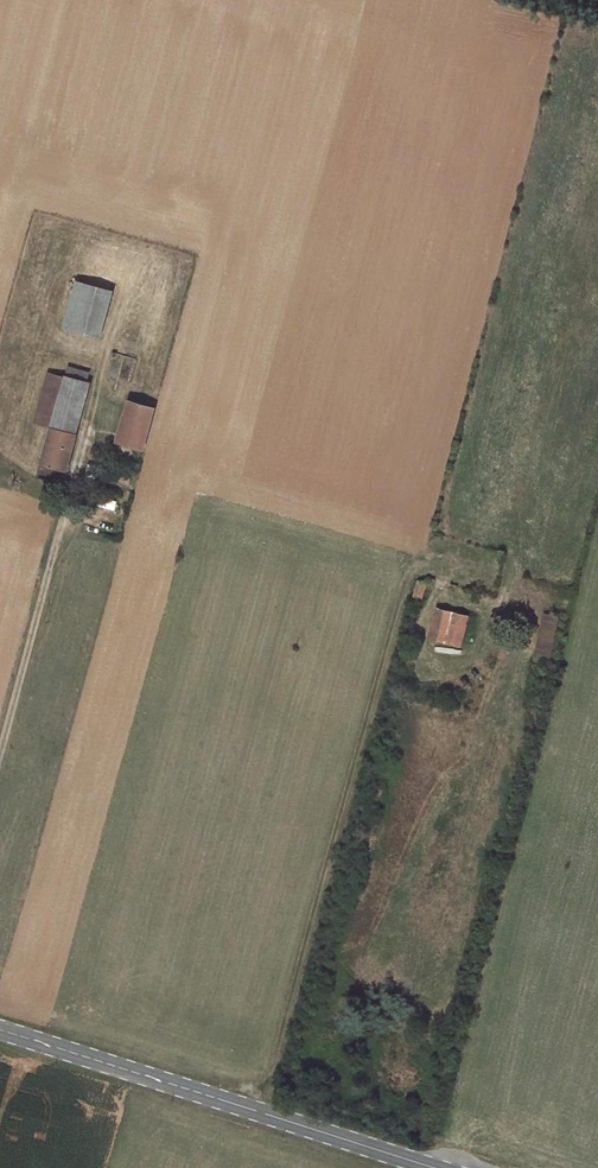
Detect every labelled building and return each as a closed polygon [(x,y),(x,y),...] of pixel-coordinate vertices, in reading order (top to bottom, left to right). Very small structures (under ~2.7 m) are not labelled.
[(111,294),(80,288),(70,331),(100,338),(111,294)] [(66,368),(63,380),(50,430),(41,465),(66,472),(88,386),(83,385),(86,373),(66,368)] [(50,430),(63,380),(47,377),(34,425),(50,430)] [(142,451),(153,406),(127,400),(116,443),(142,451)] [(98,489),(102,469),(89,466),(84,485),(98,489)] [(423,602),(428,584),(418,581),(414,599),(423,602)] [(466,620),(439,612),(432,638),(459,646),(466,620)]
